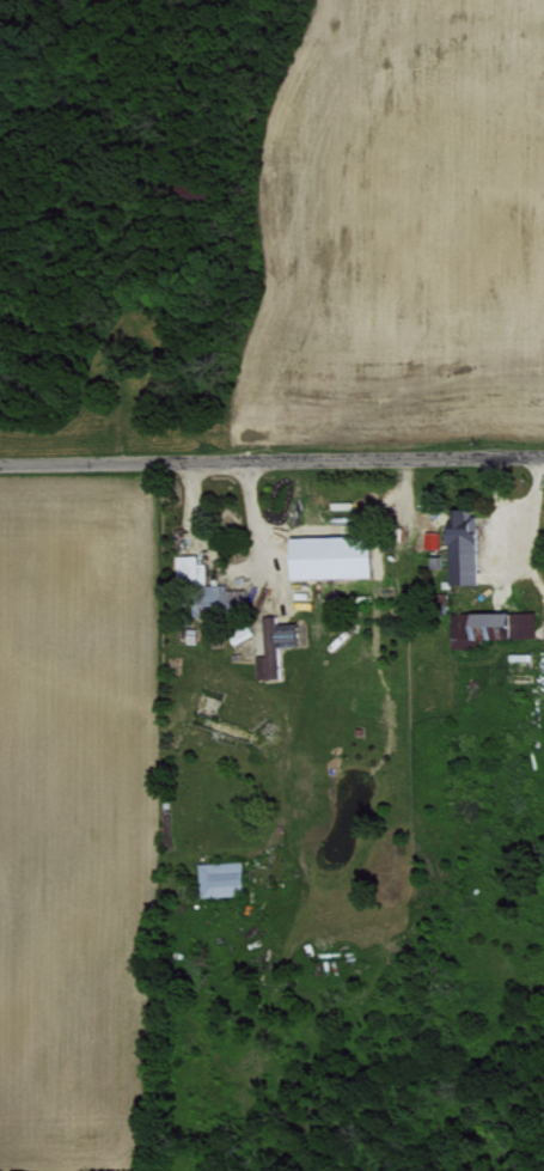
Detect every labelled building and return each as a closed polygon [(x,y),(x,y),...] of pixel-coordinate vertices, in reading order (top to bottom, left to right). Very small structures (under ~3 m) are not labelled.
[(475,583),(474,508),(447,509),(448,583),(475,583)] [(291,578),(371,576),(371,534),(290,536),(291,578)] [(203,583),(203,553),(175,554),(176,583),(203,583)] [(472,639),(534,637),(534,611),(449,613),(450,647),(472,647),(472,639)] [(263,655),(256,655),(257,678),(278,678),(277,645),(297,644),(296,622),(276,622),(275,615),(262,615),(263,655)] [(242,861),(198,862),(199,896),(243,895),(242,861)]
